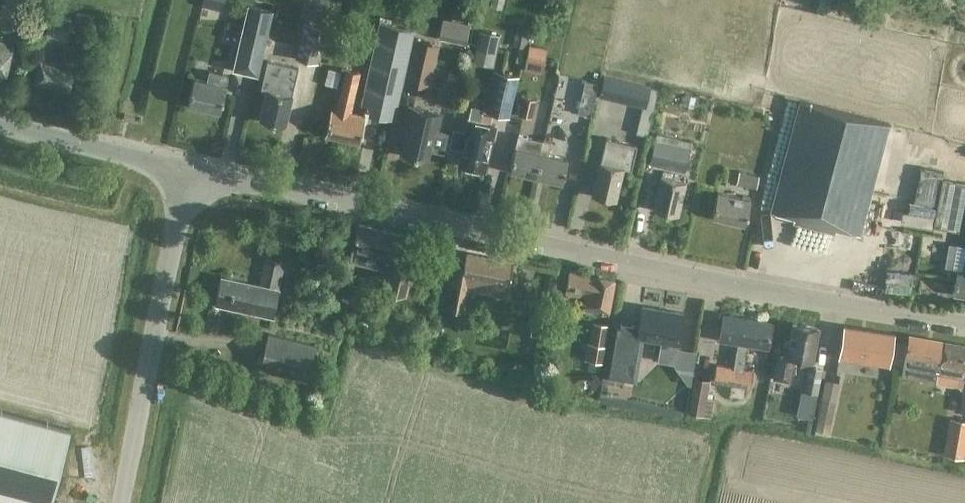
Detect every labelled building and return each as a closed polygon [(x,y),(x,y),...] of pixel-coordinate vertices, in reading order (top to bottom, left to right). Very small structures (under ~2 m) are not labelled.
[(17,7),(19,0),(5,0),(4,3),(2,3),(0,9),(0,26),(12,29),(17,7)] [(225,0),(203,0),(201,5),(223,10),(225,0)] [(49,6),(36,3),(34,12),(47,15),(49,6)] [(242,28),(266,33),(271,8),(248,3),(242,28)] [(85,22),(87,14),(76,11),(74,20),(85,22)] [(50,23),(48,22),(39,61),(38,60),(33,82),(69,91),(74,70),(76,60),(62,57),(71,18),(53,13),(50,23)] [(443,34),(470,41),(474,24),(447,18),(443,34)] [(325,26),(302,21),(294,57),(317,62),(325,26)] [(393,119),(413,29),(380,21),(361,105),(370,107),(368,114),(386,118),(386,117),(393,119)] [(523,63),(526,48),(530,27),(516,24),(512,45),(519,46),(516,62),(523,63)] [(256,73),(266,33),(242,28),(233,68),(256,73)] [(474,49),(496,54),(500,34),(479,29),(474,49)] [(13,45),(0,41),(0,74),(6,75),(11,53),(13,45)] [(406,83),(430,88),(438,45),(414,41),(406,83)] [(545,62),(547,49),(528,45),(526,58),(545,62)] [(350,111),(353,99),(359,71),(342,67),(335,95),(338,95),(335,110),(331,109),(325,135),(357,142),(364,114),(350,111)] [(225,84),(227,75),(209,70),(206,80),(193,77),(187,102),(220,110),(226,85),(225,84)] [(485,111),(509,117),(519,76),(495,70),(485,111)] [(294,77),(281,74),(270,72),(259,119),(284,125),(292,94),(290,94),(294,77)] [(645,107),(650,85),(604,75),(599,96),(645,107)] [(576,113),(589,115),(595,85),(582,82),(576,113)] [(519,115),(531,117),(535,99),(522,97),(519,115)] [(798,99),(770,210),(793,216),(792,221),(835,232),(836,227),(859,232),(888,121),(798,99)] [(408,106),(401,139),(404,140),(401,152),(427,158),(429,148),(442,151),(446,132),(434,129),(435,123),(437,112),(408,106)] [(453,130),(450,145),(461,147),(458,163),(485,169),(495,124),(490,123),(480,121),(482,114),(482,110),(470,107),(468,119),(465,132),(453,130)] [(134,116),(122,113),(121,118),(133,122),(134,116)] [(656,133),(649,164),(684,172),(691,141),(656,133)] [(509,169),(535,175),(541,152),(539,152),(541,140),(518,134),(516,146),(515,146),(509,169)] [(599,160),(591,194),(615,199),(623,167),(631,169),(636,144),(605,137),(600,161),(599,160)] [(541,152),(535,175),(562,181),(567,158),(547,154),(550,142),(541,140),(539,152),(541,152)] [(964,156),(964,144),(949,142),(947,154),(964,156)] [(759,175),(739,170),(736,183),(756,187),(759,175)] [(677,214),(684,180),(661,175),(653,208),(677,214)] [(744,224),(750,200),(717,192),(711,216),(744,224)] [(963,208),(952,268),(957,269),(952,294),(964,296),(964,201),(963,208)] [(405,294),(414,259),(400,255),(405,235),(357,223),(349,260),(381,267),(375,288),(405,294)] [(441,307),(462,311),(466,289),(505,296),(512,262),(465,253),(463,265),(449,262),(441,307)] [(278,288),(284,261),(265,257),(259,284),(220,276),(214,303),(273,316),(279,288),(278,288)] [(610,297),(614,279),(596,275),(596,277),(568,271),(564,293),(585,297),(582,309),(608,314),(611,297),(610,297)] [(658,340),(660,340),(657,360),(674,363),(675,357),(678,343),(683,312),(642,305),(641,309),(638,325),(613,321),(604,376),(607,376),(623,379),(635,381),(643,337),(658,340)] [(542,337),(546,317),(534,315),(530,335),(542,337)] [(767,346),(771,323),(722,315),(719,338),(737,341),(733,366),(717,363),(717,365),(716,365),(714,381),(749,386),(752,371),(743,369),(747,343),(767,346)] [(601,360),(607,323),(593,320),(586,359),(588,359),(600,360),(601,360)] [(812,361),(818,327),(792,322),(789,340),(785,339),(782,355),(777,354),(773,378),(789,381),(793,358),(812,361)] [(838,357),(845,358),(888,365),(893,333),(843,325),(838,357)] [(316,345),(267,332),(258,368),(307,381),(316,345)] [(964,370),(964,344),(944,341),(940,364),(937,363),(941,340),(909,335),(902,374),(933,380),(935,372),(964,377),(964,370)] [(808,366),(803,391),(809,392),(817,393),(822,368),(808,366)] [(709,379),(694,377),(688,411),(711,415),(713,398),(706,397),(709,379)] [(828,431),(839,383),(825,380),(815,428),(828,431)] [(0,409),(0,494),(33,502),(49,502),(70,428),(0,409)] [(964,455),(964,420),(949,417),(943,454),(964,458),(964,455)]
